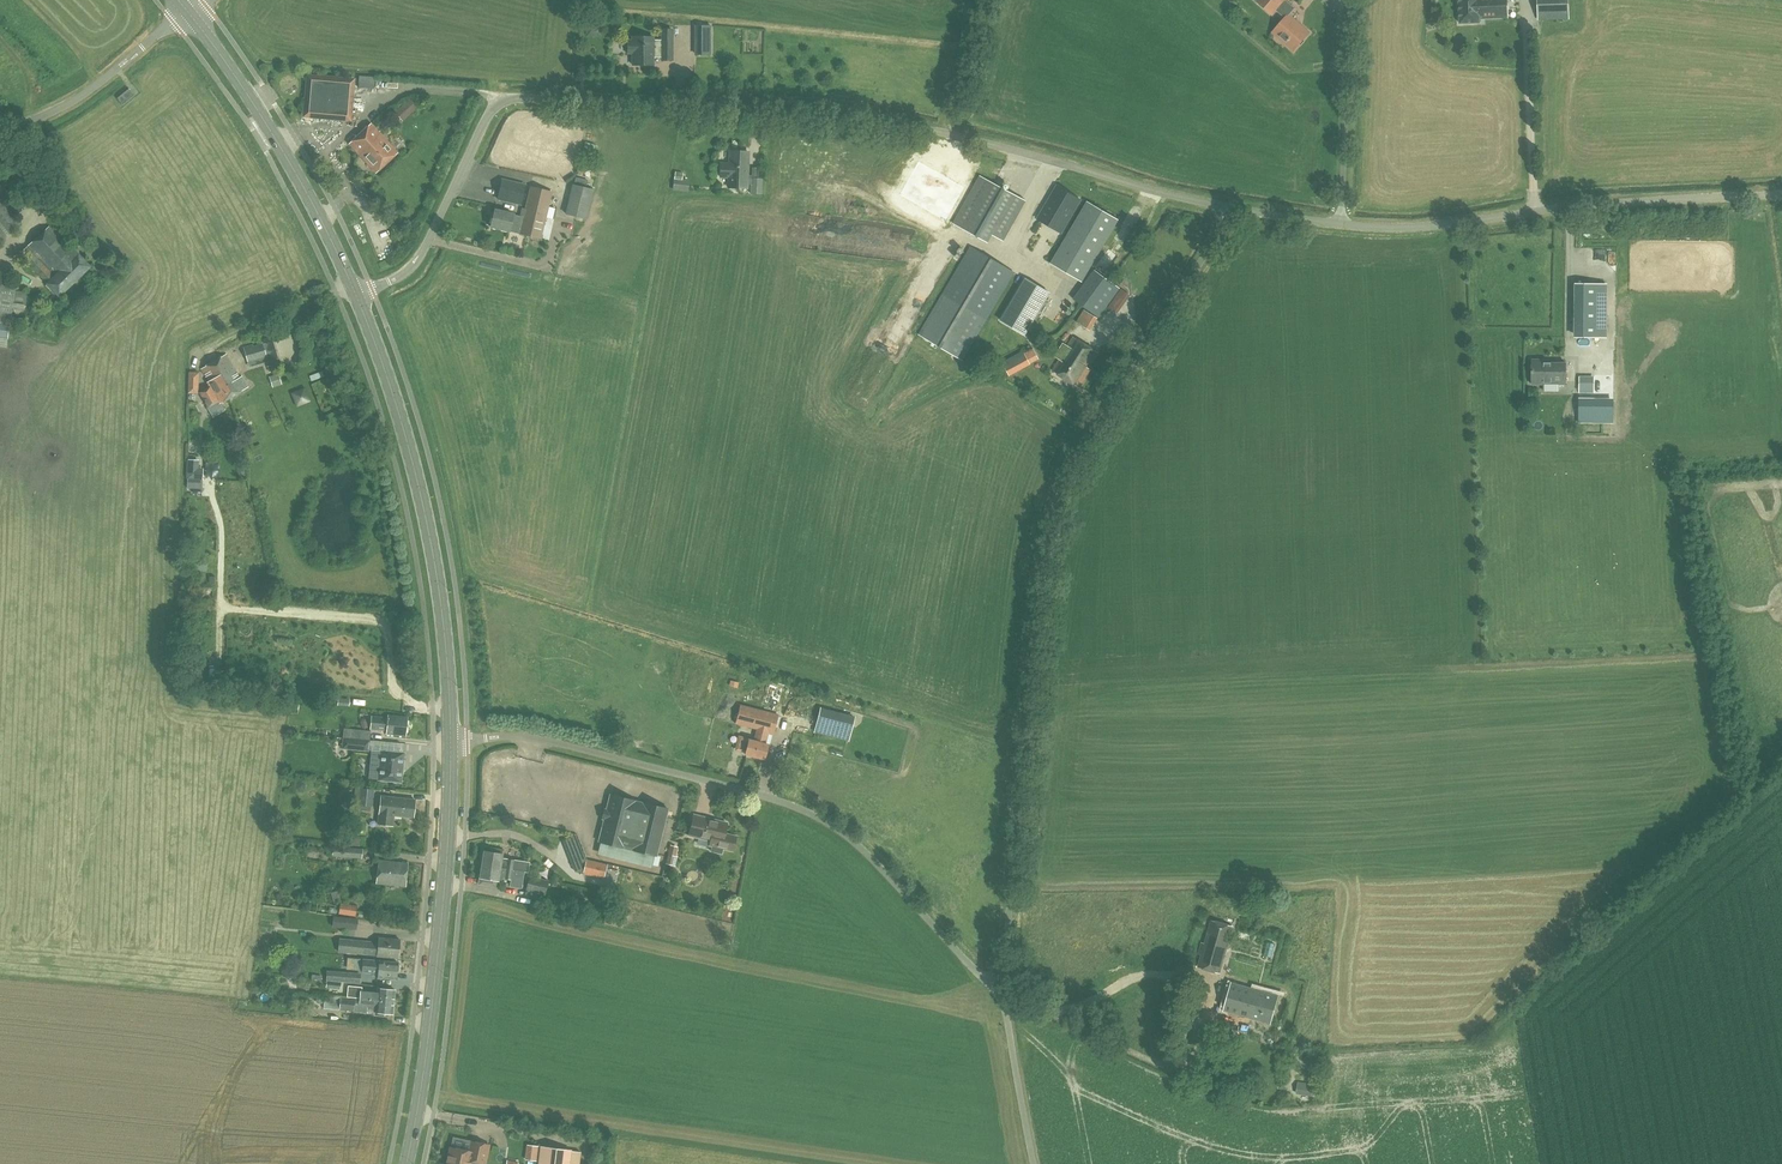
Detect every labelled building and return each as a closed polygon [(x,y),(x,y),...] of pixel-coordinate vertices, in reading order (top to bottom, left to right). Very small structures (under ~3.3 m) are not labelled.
[(1295,8),(1286,0),(1287,0),(1256,0),(1256,1),(1272,16),(1277,11),(1285,18),(1285,17),(1286,18),(1289,14),(1289,15),(1295,8)] [(1459,24),(1480,23),(1480,19),(1509,18),(1508,0),(1458,0),(1459,24)] [(1569,19),(1569,0),(1537,0),(1538,20),(1569,19)] [(1309,32),(1289,15),(1289,14),(1286,18),(1285,17),(1285,18),(1272,32),(1294,51),(1309,32)] [(710,54),(711,25),(696,25),(696,54),(710,54)] [(672,60),(672,29),(662,29),(662,40),(653,40),(653,36),(632,36),(632,40),(628,40),(628,53),(632,53),(632,65),(653,65),(653,53),(662,53),(662,60),(672,60)] [(352,121),(352,116),(355,78),(306,74),(303,117),(352,121)] [(374,89),(375,76),(359,75),(358,88),(374,89)] [(123,105),(134,95),(129,89),(117,98),(123,105)] [(408,116),(418,107),(410,98),(400,108),(408,116)] [(376,172),(398,152),(371,124),(350,144),(376,172)] [(747,189),(748,152),(729,151),(729,164),(718,164),(718,165),(720,165),(720,177),(729,177),(728,188),(747,189)] [(688,192),(689,179),(682,179),(683,172),(675,171),(674,179),(672,190),(688,192)] [(1004,241),(1027,200),(980,175),(953,223),(989,243),(994,235),(1004,241)] [(763,178),(751,178),(750,194),(762,194),(763,178)] [(1080,197),(1058,183),(1038,217),(1061,230),(1080,197)] [(521,205),(525,189),(503,184),(499,200),(521,205)] [(587,219),(594,189),(572,184),(565,214),(587,219)] [(541,239),(553,191),(530,185),(525,208),(521,207),(519,215),(514,214),(495,209),(491,226),(510,231),(519,234),(541,239)] [(1082,281),(1118,218),(1087,200),(1051,263),(1082,281)] [(71,250),(48,226),(20,253),(48,282),(47,283),(59,297),(91,266),(73,248),(71,250)] [(964,361),(987,321),(1016,273),(970,245),(918,334),(964,361)] [(1105,275),(1120,257),(1108,248),(1093,266),(1105,275)] [(1095,269),(1073,298),(1099,317),(1120,288),(1095,269)] [(1050,293),(1025,278),(1000,321),(1025,336),(1050,293)] [(8,340),(11,314),(24,316),(28,292),(15,290),(16,282),(0,280),(0,339),(8,340)] [(1606,284),(1578,284),(1577,336),(1606,337),(1606,284)] [(1060,359),(1053,370),(1080,388),(1091,369),(1089,368),(1098,352),(1074,337),(1068,345),(1064,343),(1056,356),(1060,359)] [(248,362),(267,357),(263,343),(244,349),(248,362)] [(1010,376),(1031,364),(1023,350),(1002,362),(1010,376)] [(239,378),(226,355),(203,369),(210,381),(208,382),(210,385),(199,392),(208,408),(219,401),(220,403),(248,386),(242,376),(239,378)] [(1566,385),(1567,362),(1545,362),(1545,358),(1531,358),(1531,384),(1566,385)] [(1600,393),(1599,376),(1584,377),(1585,393),(1600,393)] [(203,479),(204,468),(199,468),(199,459),(188,459),(187,483),(200,484),(200,479),(203,479)] [(774,734),(779,714),(740,704),(735,724),(756,729),(754,741),(749,739),(749,738),(739,735),(735,750),(745,753),(745,754),(764,759),(768,744),(766,744),(769,732),(774,734)] [(405,736),(407,717),(388,715),(388,717),(372,715),(370,729),(387,731),(386,734),(405,736)] [(818,717),(814,732),(848,741),(852,726),(818,717)] [(642,728),(643,721),(631,719),(630,726),(642,728)] [(370,739),(371,730),(343,728),(342,736),(370,739)] [(369,751),(370,739),(342,736),(341,749),(369,751)] [(401,782),(404,753),(381,751),(379,767),(370,766),(369,778),(378,779),(378,780),(401,782)] [(373,806),(374,790),(355,787),(353,803),(359,803),(359,805),(373,806)] [(656,855),(663,828),(668,809),(610,794),(598,841),(600,842),(598,853),(652,867),(654,855),(656,855)] [(413,817),(415,800),(394,798),(381,796),(379,814),(378,824),(392,826),(394,815),(413,817)] [(732,850),(736,836),(724,833),(727,823),(694,815),(689,835),(713,840),(710,851),(722,854),(723,848),(732,850)] [(359,847),(360,835),(343,834),(342,846),(359,847)] [(676,866),(678,856),(676,856),(678,847),(670,845),(666,863),(676,866)] [(362,859),(363,849),(333,846),(332,856),(362,859)] [(527,872),(527,873),(528,873),(530,862),(525,861),(502,858),(502,854),(503,854),(503,849),(485,846),(482,864),(527,872)] [(604,879),(607,865),(586,859),(583,874),(604,879)] [(406,886),(408,864),(379,861),(376,883),(406,886)] [(523,872),(527,873),(527,872),(482,864),(478,884),(496,887),(497,881),(498,881),(503,878),(510,879),(510,886),(521,888),(523,872)] [(545,895),(549,880),(529,876),(526,890),(545,895)] [(341,890),(330,892),(333,903),(344,900),(341,890)] [(356,916),(357,906),(340,903),(339,914),(356,916)] [(606,912),(604,923),(622,927),(625,916),(606,912)] [(333,917),(333,926),(345,927),(345,918),(333,917)] [(1221,973),(1234,925),(1210,919),(1197,967),(1221,973)] [(399,958),(400,940),(379,938),(378,943),(340,939),(338,951),(377,955),(377,956),(399,958)] [(379,961),(363,959),(353,958),(353,964),(363,965),(362,972),(378,974),(378,977),(396,979),(398,963),(379,961)] [(353,983),(354,976),(332,973),(331,980),(331,981),(342,982),(353,983)] [(331,981),(331,980),(326,979),(325,987),(341,989),(342,982),(331,981)] [(1232,982),(1224,1010),(1271,1023),(1278,995),(1232,982)] [(377,990),(362,989),(362,987),(348,985),(347,997),(360,998),(394,1002),(395,990),(378,988),(377,990)] [(360,998),(360,999),(355,999),(341,997),(324,995),(323,1007),(339,1009),(339,1010),(354,1011),(355,1005),(367,1006),(367,1012),(374,1012),(374,1015),(384,1016),(385,1013),(393,1013),(394,1002),(360,998)] [(1187,1038),(1191,1024),(1179,1020),(1175,1034),(1187,1038)] [(447,1163),(449,1163),(484,1163),(485,1163),(489,1145),(474,1142),(472,1152),(467,1151),(469,1141),(454,1138),(452,1148),(451,1147),(447,1163)] [(581,1152),(541,1147),(538,1163),(579,1163),(581,1152)]
